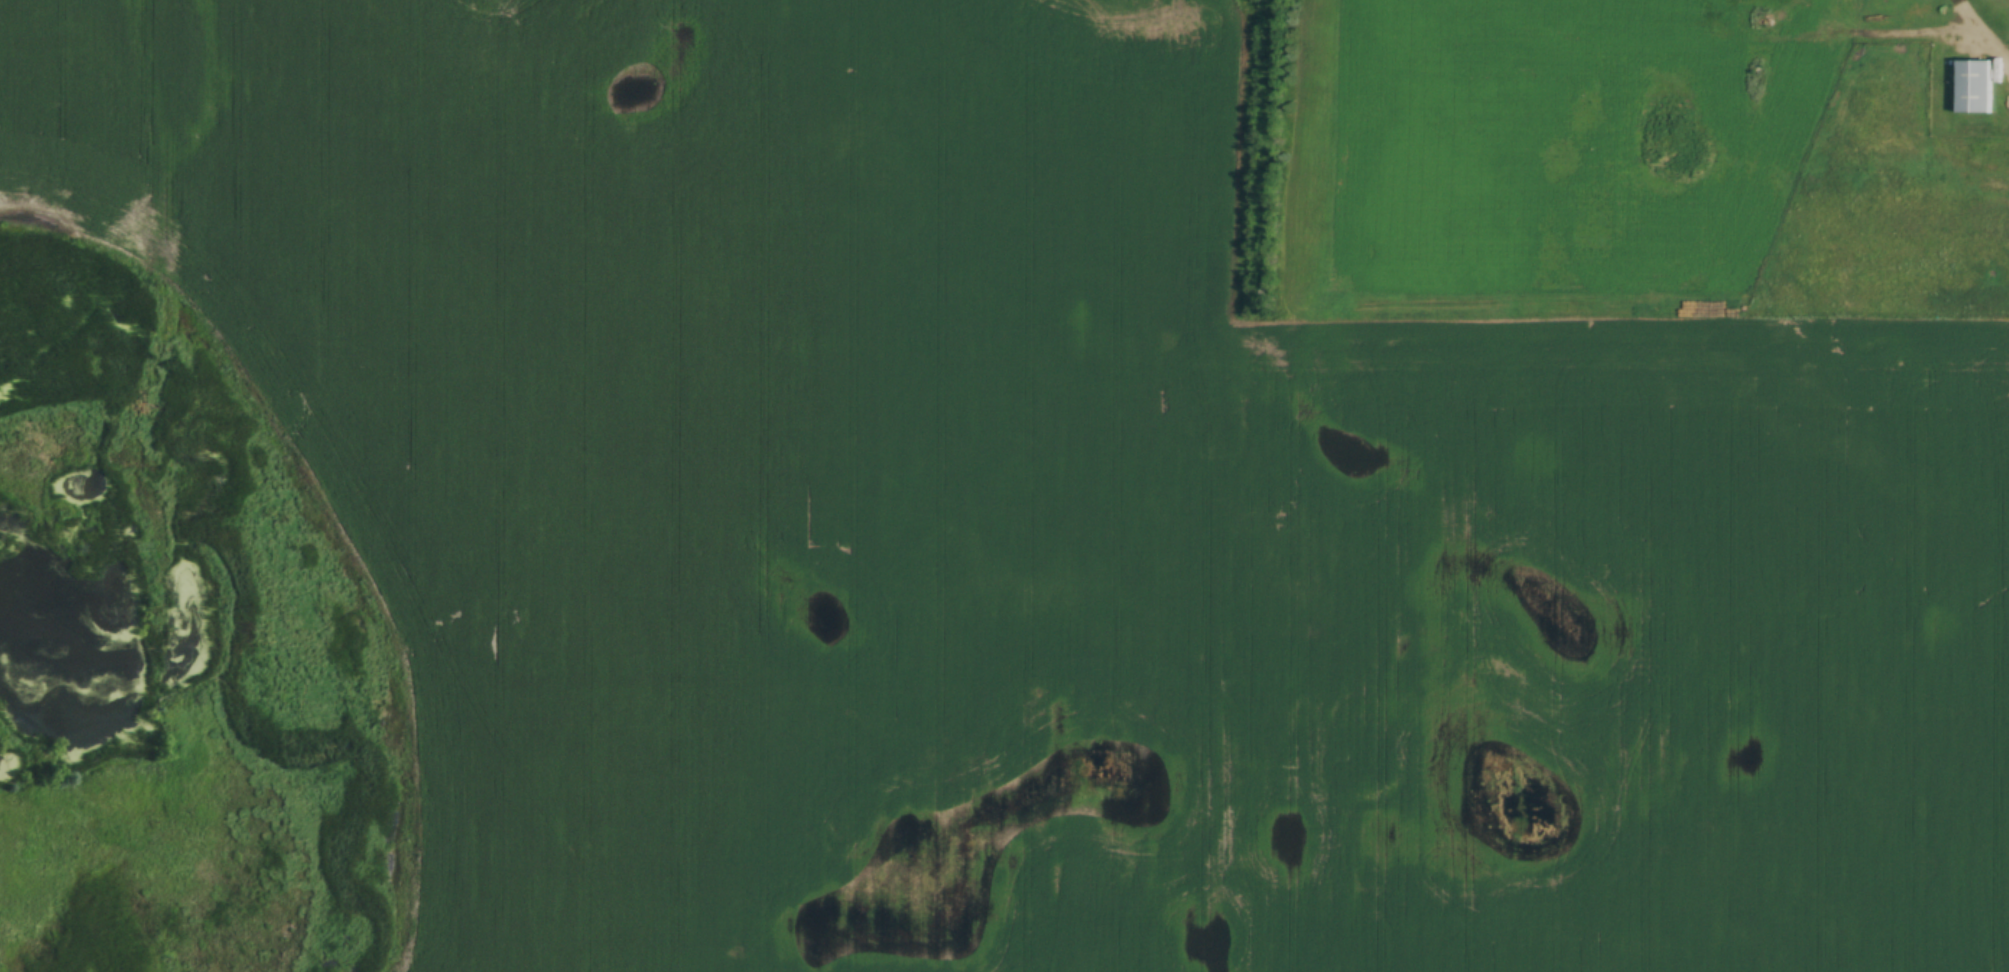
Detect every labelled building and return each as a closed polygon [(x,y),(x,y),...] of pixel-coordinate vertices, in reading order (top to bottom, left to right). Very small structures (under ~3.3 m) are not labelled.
[(1764,9),(1751,10),(1753,22),(1765,20),(1764,9)] [(1988,58),(1954,58),(1954,111),(1988,111),(1988,58)]
